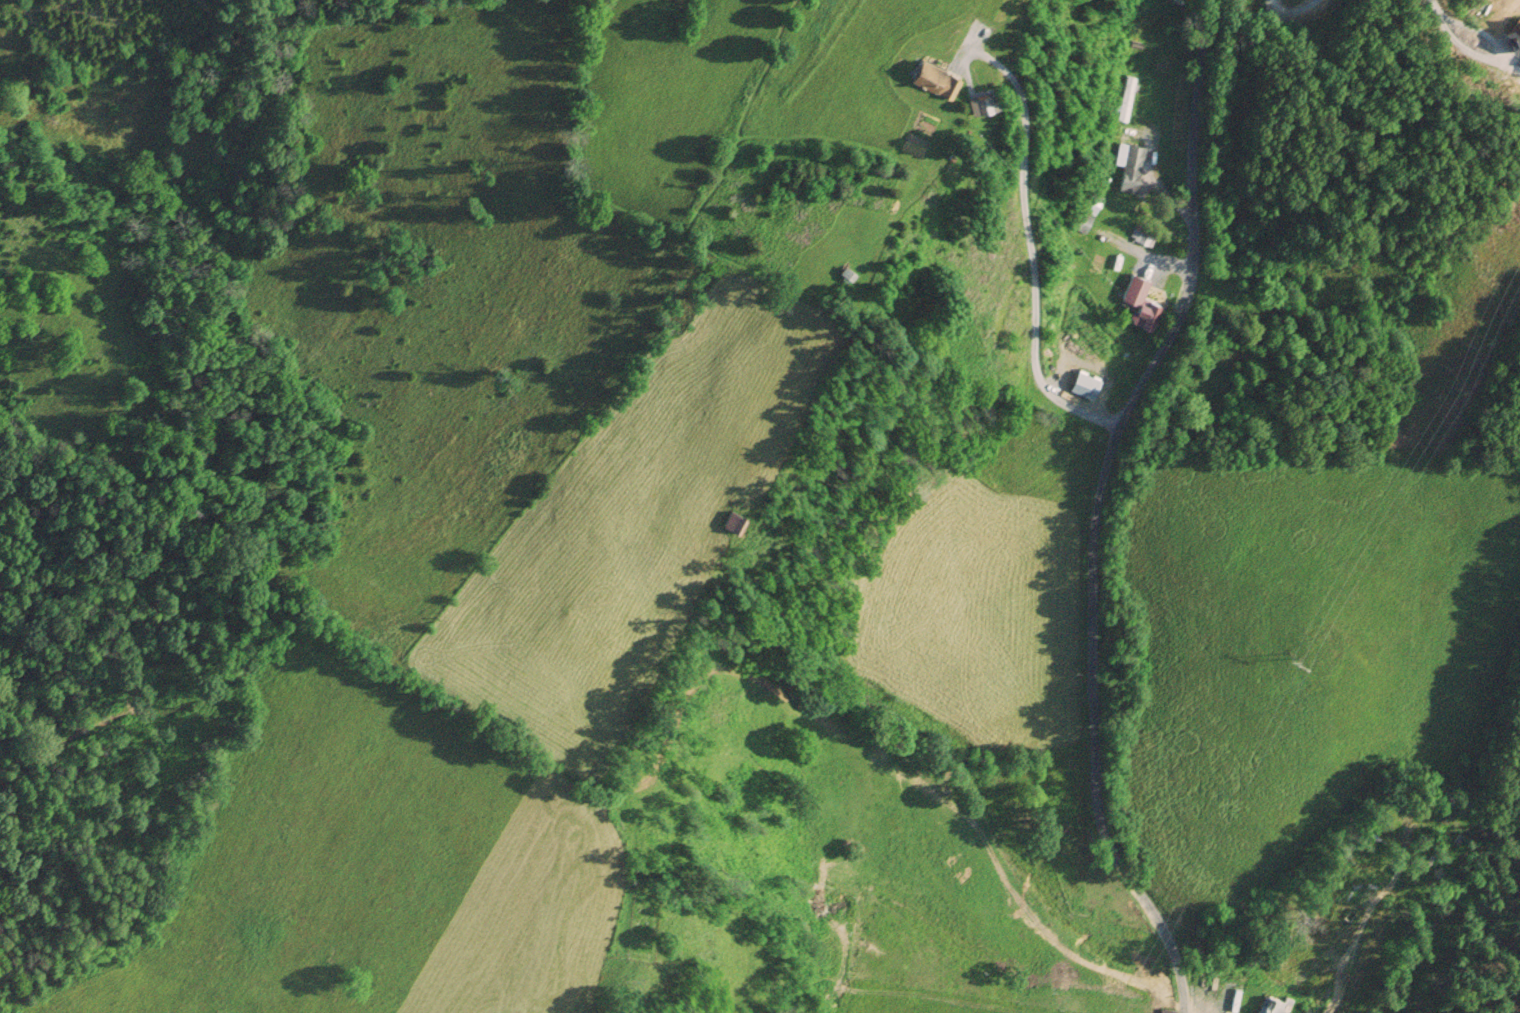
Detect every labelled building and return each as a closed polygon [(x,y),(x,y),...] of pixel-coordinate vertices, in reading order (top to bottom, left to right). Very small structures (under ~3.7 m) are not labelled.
[(910,82),(921,60),(961,80),(950,102),(910,82)] [(1127,122),(1117,120),(1127,75),(1137,77),(1127,122)] [(1119,193),(1127,144),(1146,148),(1138,196),(1119,193)] [(1085,236),(1075,231),(1083,213),(1094,218),(1085,236)] [(1130,238),(1133,230),(1155,239),(1152,246),(1130,238)] [(1072,246),(1086,250),(1084,259),(1070,255),(1072,246)] [(1122,299),(1132,273),(1150,280),(1143,299),(1160,306),(1150,331),(1129,323),(1137,304),(1122,299)] [(1078,371),(1101,380),(1094,399),(1070,390),(1078,371)] [(723,527),(730,509),(747,516),(739,534),(723,527)] [(1288,1004),(1284,1012),(1255,1012),(1263,994),(1288,1004)]
